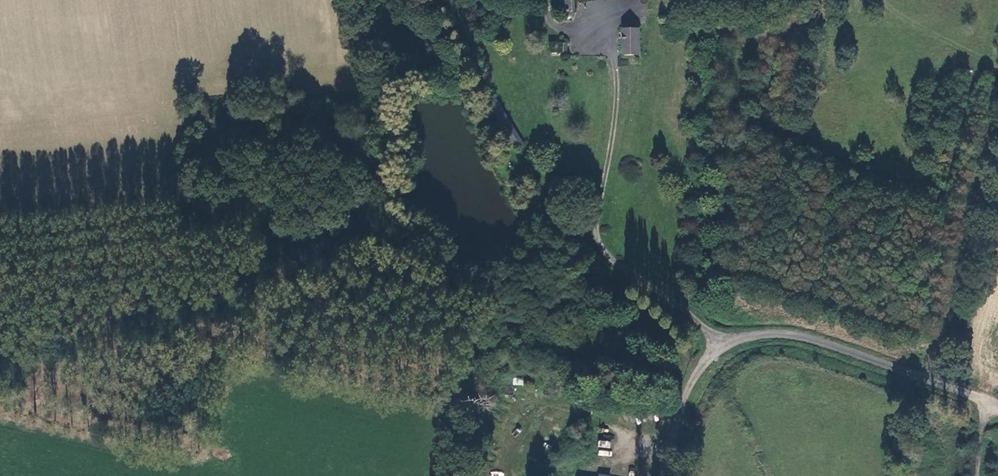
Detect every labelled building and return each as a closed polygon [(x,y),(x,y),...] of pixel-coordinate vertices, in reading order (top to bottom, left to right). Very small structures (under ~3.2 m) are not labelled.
[(559,13),(563,13),(563,16),(564,18),(565,19),(567,19),(569,18),(571,16),(571,15),(571,13),(575,13),(575,0),(559,0),(559,13)] [(638,53),(637,28),(623,28),(623,54),(632,54),(638,53)] [(567,42),(549,41),(549,52),(567,53),(567,42)] [(598,447),(610,448),(611,441),(598,440),(598,447)]
